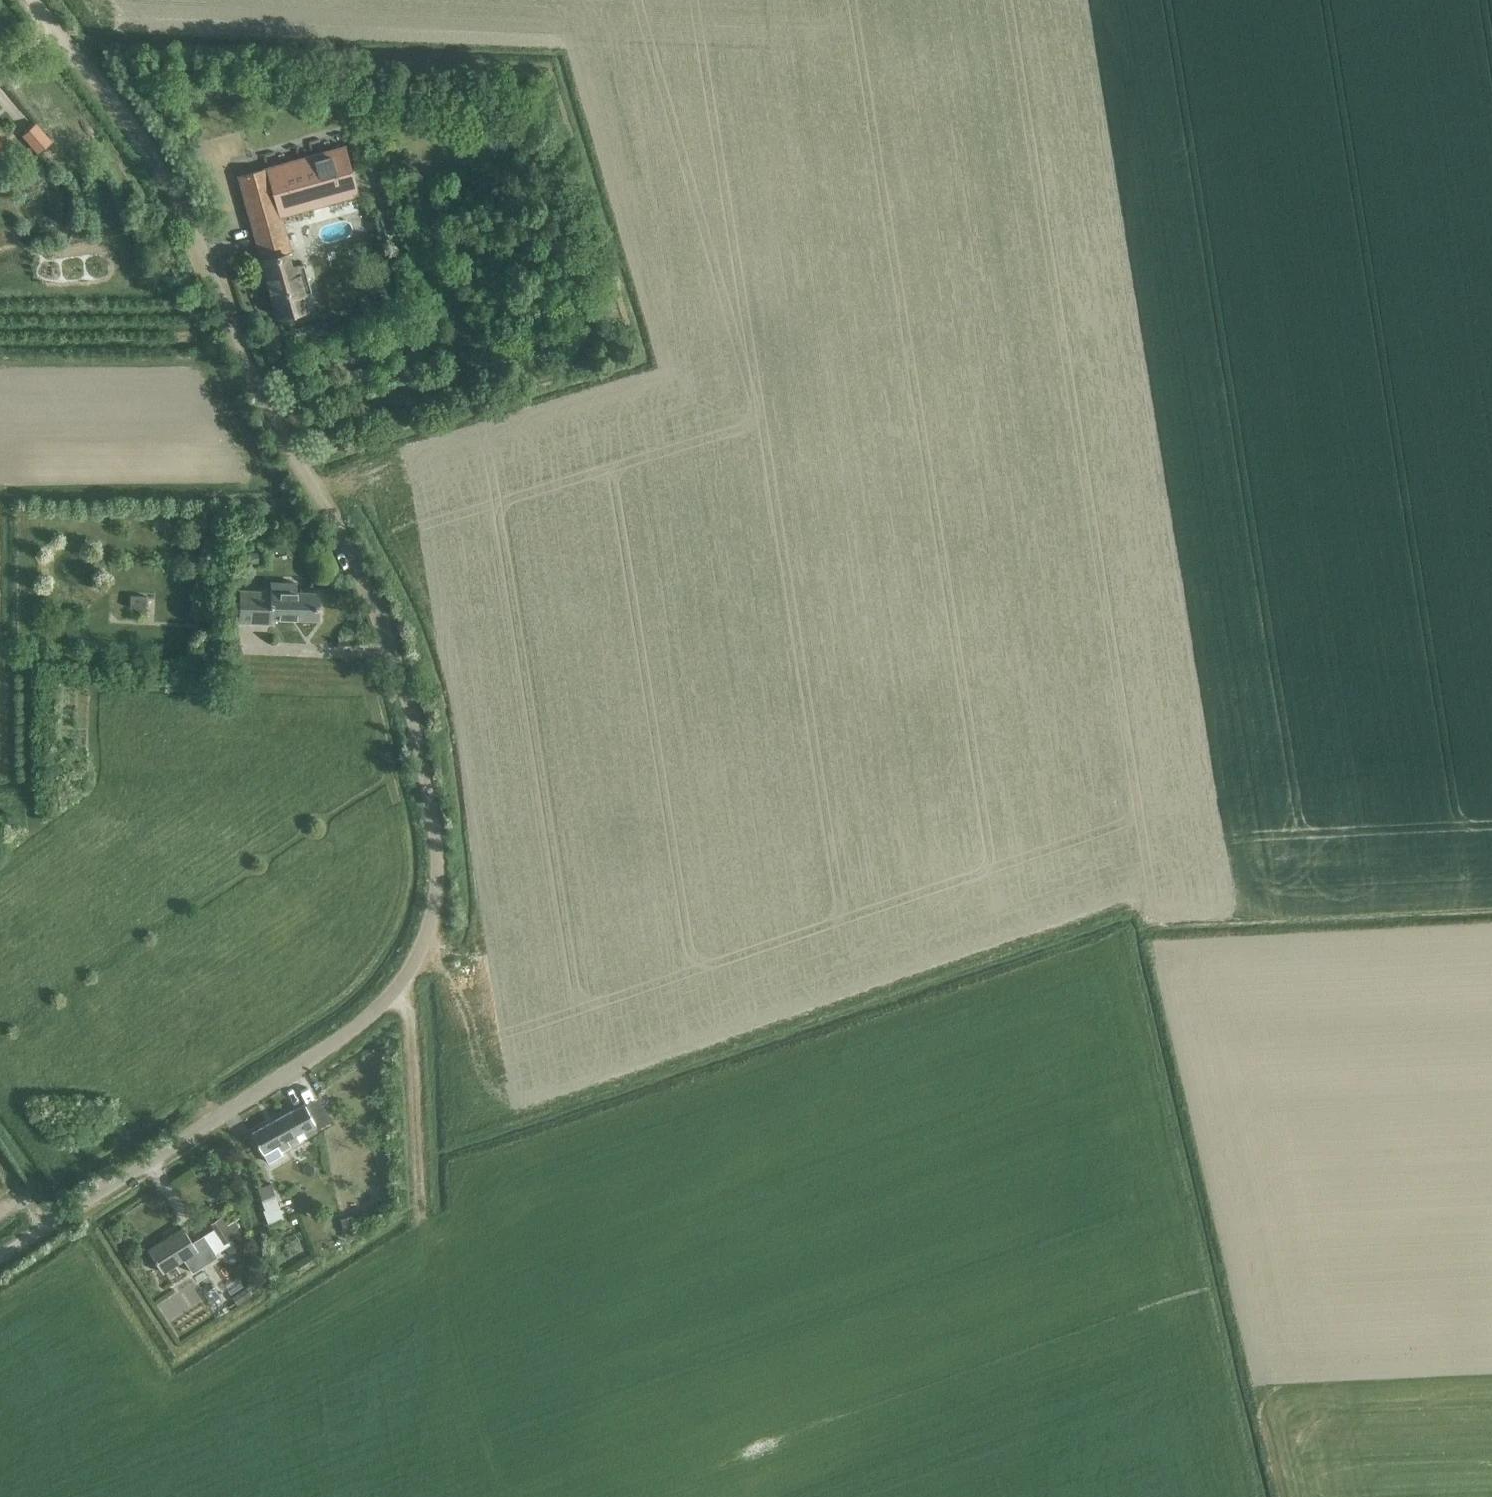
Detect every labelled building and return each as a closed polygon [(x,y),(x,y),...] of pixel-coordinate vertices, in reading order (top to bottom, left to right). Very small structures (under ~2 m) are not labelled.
[(35,123),(24,132),(40,150),(51,141),(35,123)] [(280,214),(357,193),(345,146),(241,175),(279,316),(307,308),(303,291),(310,289),(303,264),(290,267),(286,252),(290,251),(280,214)] [(240,589),(239,621),(269,622),(269,616),(317,618),(318,592),(295,592),(295,582),(270,581),(270,590),(240,589)] [(146,595),(129,595),(129,607),(146,607),(146,595)] [(291,1110),(251,1133),(261,1151),(262,1151),(268,1162),(282,1154),(279,1150),(316,1130),(314,1122),(304,1104),(291,1111),(291,1110)] [(282,1222),(273,1197),(260,1202),(263,1211),(261,1212),(267,1227),(282,1222)] [(211,1230),(204,1235),(192,1242),(183,1228),(147,1251),(163,1276),(183,1262),(192,1275),(219,1258),(216,1254),(231,1245),(229,1241),(240,1233),(233,1222),(226,1226),(221,1217),(208,1225),(211,1230)] [(222,1303),(212,1288),(202,1295),(212,1310),(222,1303)]
